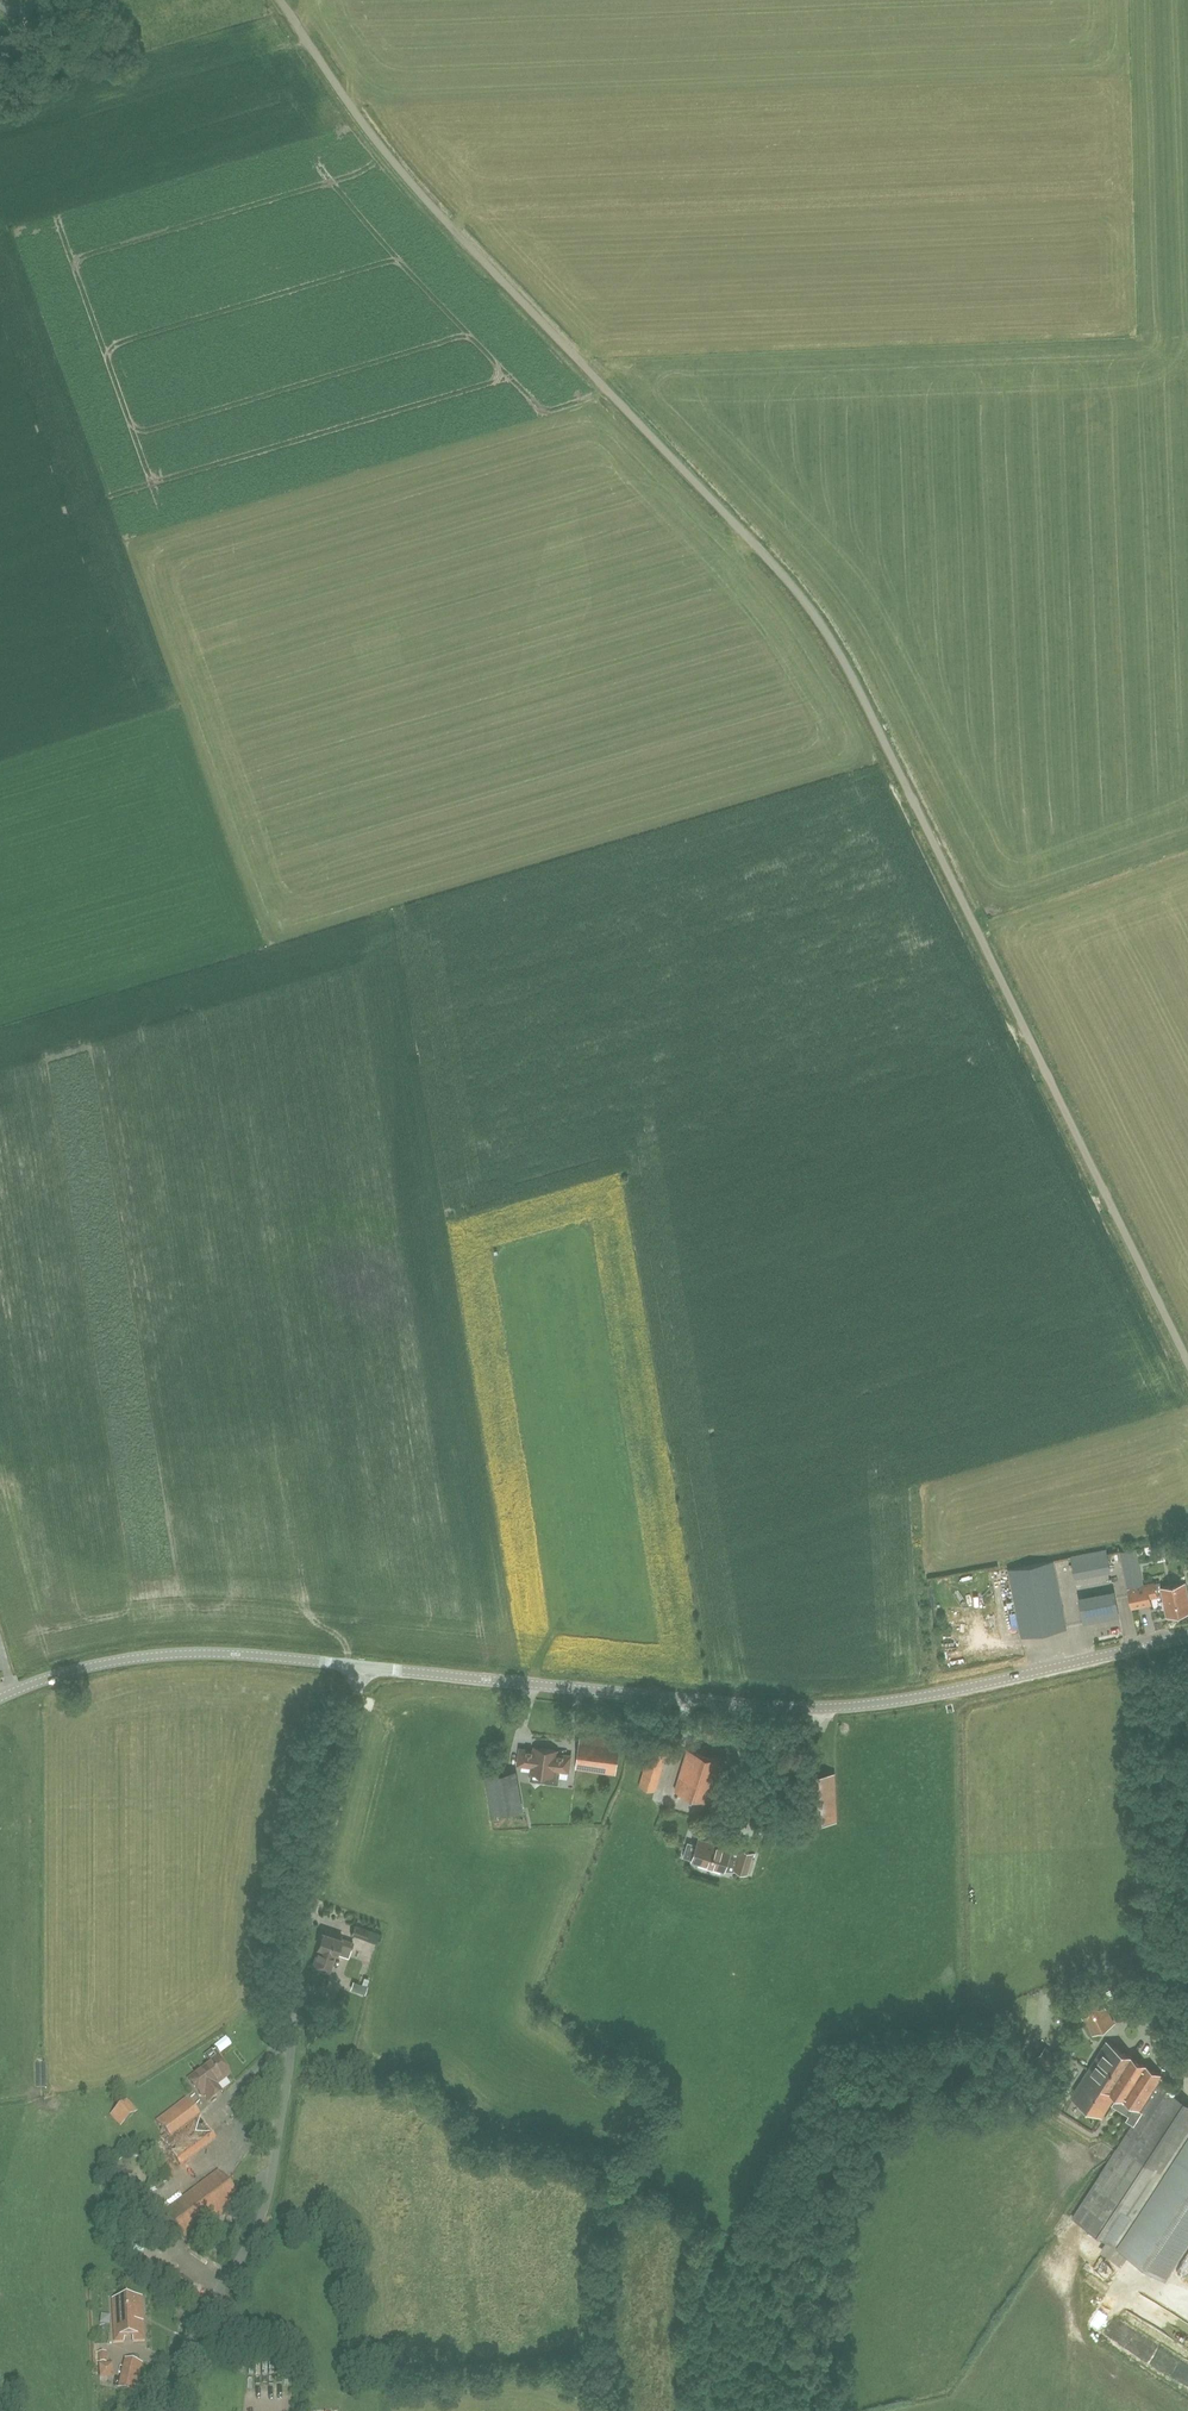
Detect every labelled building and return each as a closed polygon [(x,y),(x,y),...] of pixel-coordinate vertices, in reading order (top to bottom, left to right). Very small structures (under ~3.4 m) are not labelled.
[(1174,1614),(1176,1616),(1183,1615),(1183,1613),(1187,1612),(1187,1596),(1185,1582),(1160,1587),(1159,1581),(1154,1582),(1144,1584),(1142,1577),(1136,1547),(1120,1550),(1125,1580),(1127,1588),(1128,1587),(1132,1608),(1151,1604),(1150,1597),(1157,1595),(1157,1594),(1162,1593),(1166,1616),(1174,1614)] [(1074,1579),(1111,1572),(1107,1549),(1070,1555),(1074,1579)] [(1066,1628),(1053,1560),(1008,1569),(1021,1636),(1066,1628)] [(1115,1596),(1080,1603),(1084,1623),(1119,1616),(1115,1596)] [(1014,1611),(1007,1613),(1011,1628),(1018,1627),(1014,1611)] [(872,1722),(860,1723),(861,1739),(873,1738),(872,1722)] [(829,1733),(845,1733),(845,1723),(830,1723),(829,1733)] [(620,1739),(581,1734),(576,1768),(616,1774),(620,1739)] [(640,1782),(658,1787),(670,1741),(652,1736),(640,1782)] [(558,1784),(560,1770),(569,1771),(571,1756),(557,1754),(557,1750),(535,1747),(535,1751),(520,1749),(518,1764),(532,1766),(532,1772),(546,1774),(545,1782),(558,1784)] [(688,1749),(675,1790),(711,1801),(723,1760),(688,1749)] [(514,1771),(485,1777),(491,1815),(521,1809),(514,1771)] [(801,1773),(803,1823),(838,1822),(836,1772),(801,1773)] [(688,1841),(686,1849),(683,1857),(692,1860),(692,1861),(724,1871),(727,1863),(736,1866),(735,1869),(747,1873),(754,1853),(741,1849),(739,1857),(730,1854),(731,1848),(699,1838),(697,1844),(688,1841)] [(366,1940),(370,1930),(355,1924),(351,1935),(366,1940)] [(324,1932),(323,1932),(318,1947),(319,1947),(313,1966),(330,1972),(336,1953),(337,1953),(340,1945),(351,1949),(354,1942),(333,1935),(334,1932),(325,1929),(324,1932)] [(1096,1986),(1074,1998),(1092,2034),(1115,2023),(1096,1986)] [(1162,2075),(1107,2041),(1072,2097),(1102,2116),(1116,2094),(1142,2110),(1050,2254),(1100,2286),(1123,2250),(1163,2276),(1187,2237),(1187,2103),(1157,2083),(1162,2075)] [(217,2058),(189,2079),(201,2096),(204,2093),(210,2101),(222,2092),(216,2085),(230,2074),(217,2058)] [(121,2126),(138,2110),(128,2099),(110,2115),(121,2126)] [(186,2099),(156,2121),(166,2135),(160,2139),(180,2165),(216,2138),(186,2099)] [(162,2212),(187,2243),(241,2201),(218,2171),(162,2212)] [(1145,2304),(1139,2313),(1182,2337),(1187,2326),(1187,2319),(1140,2292),(1137,2299),(1145,2304)] [(1183,2296),(1176,2310),(1187,2317),(1187,2299),(1183,2296)] [(112,2298),(114,2341),(124,2341),(125,2334),(132,2333),(133,2340),(144,2340),(142,2297),(112,2298)] [(1117,2316),(1108,2331),(1157,2360),(1166,2345),(1117,2316)] [(124,2355),(115,2383),(135,2389),(143,2360),(124,2355)] [(113,2363),(99,2363),(100,2377),(113,2376),(113,2363)]
